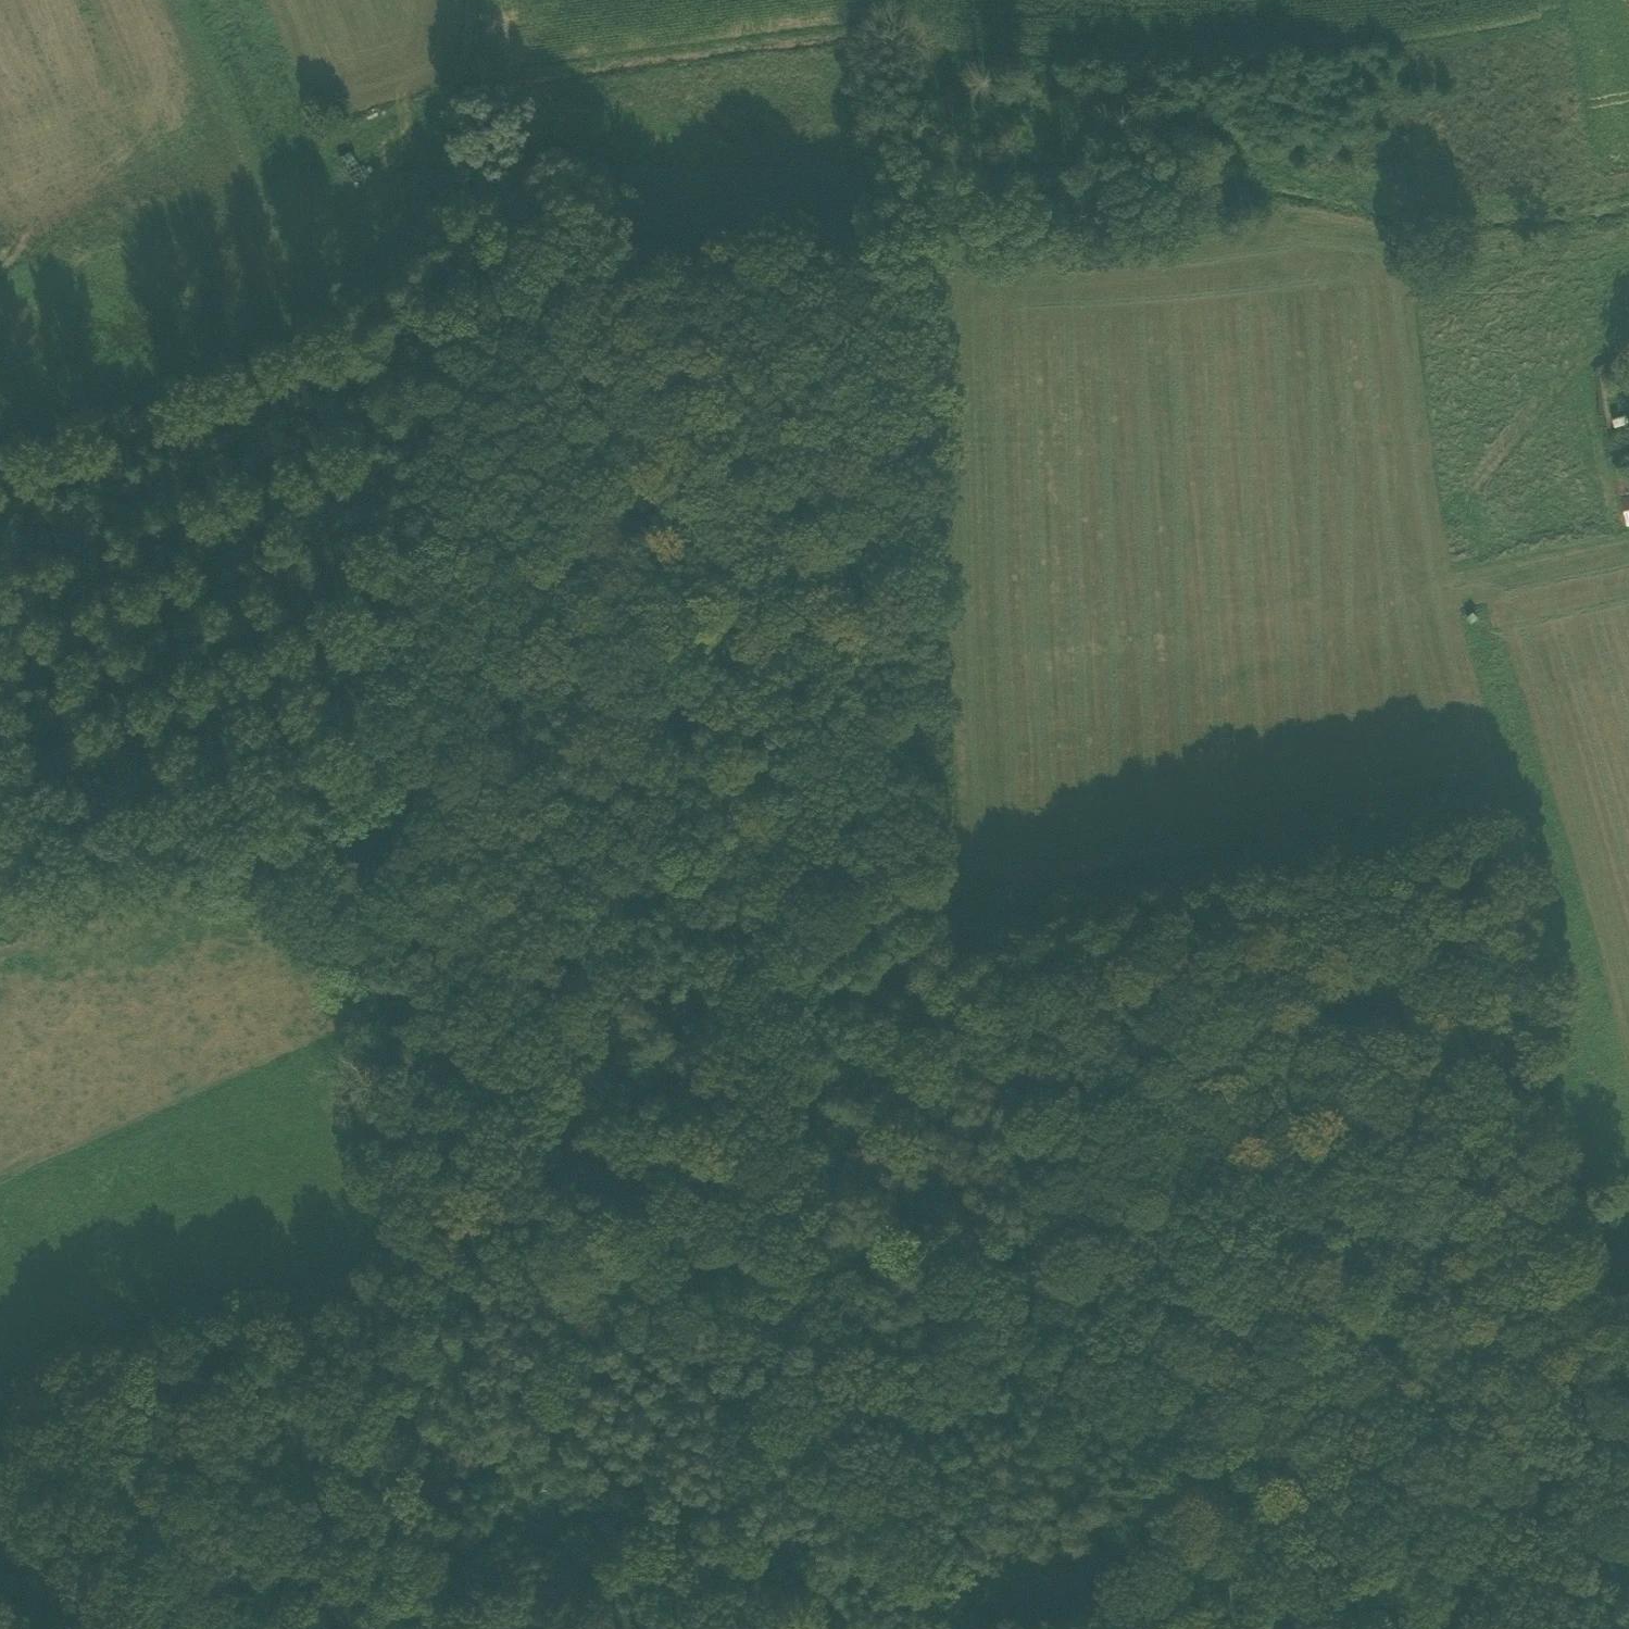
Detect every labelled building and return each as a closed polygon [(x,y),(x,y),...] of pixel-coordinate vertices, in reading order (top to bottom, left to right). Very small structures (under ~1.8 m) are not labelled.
[(1615,463),(1622,494),(1628,492),(1628,460),(1615,463)]
